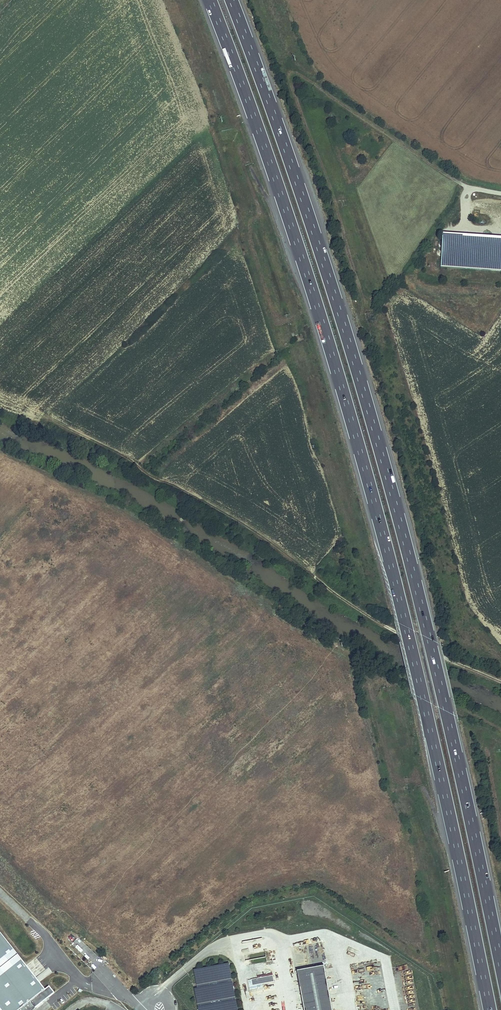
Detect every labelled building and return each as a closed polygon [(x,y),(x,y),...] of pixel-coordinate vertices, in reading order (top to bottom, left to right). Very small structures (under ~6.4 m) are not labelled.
[(444,233),(441,267),(500,271),(500,236),(444,233)] [(0,936),(0,1009),(32,1009),(54,993),(48,986),(43,990),(0,936)] [(252,964),(267,961),(265,951),(250,954),(252,964)] [(324,965),(297,970),(305,1009),(333,1009),(324,965)] [(251,979),(248,979),(250,988),(257,987),(257,984),(274,980),(273,974),(251,978),(251,979)]
